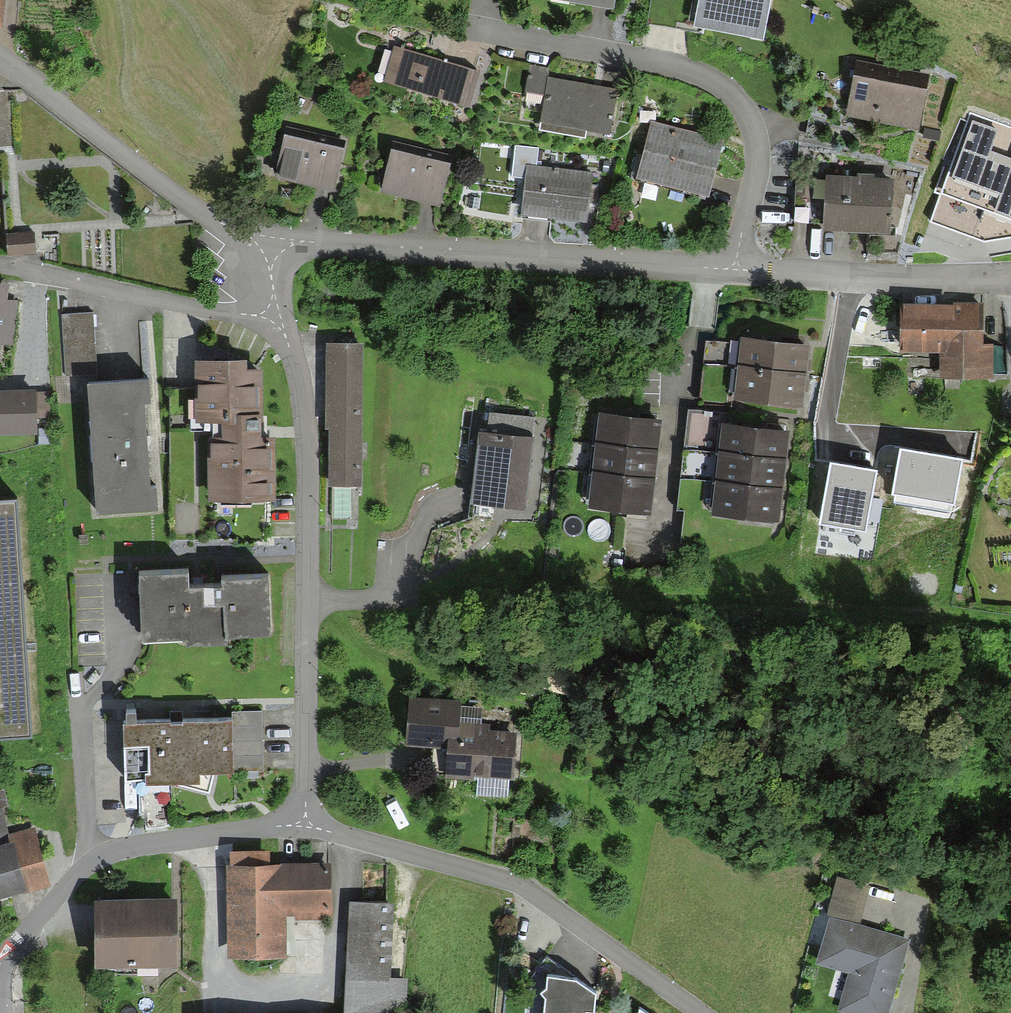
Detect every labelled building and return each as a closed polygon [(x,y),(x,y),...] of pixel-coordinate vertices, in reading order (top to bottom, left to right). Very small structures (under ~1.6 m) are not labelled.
[(694,28),(764,41),(771,0),(699,0),(694,28)] [(480,75),(395,49),(384,85),(469,111),(480,75)] [(914,128),(924,77),(856,65),(846,115),(914,128)] [(550,70),(529,66),(524,96),(545,99),(539,135),(585,142),(587,135),(611,139),(619,90),(548,78),(550,70)] [(972,115),(932,225),(985,245),(1010,240),(1010,129),(972,115)] [(715,141),(648,124),(635,179),(702,196),(715,141)] [(936,134),(922,131),(920,138),(934,141),(936,134)] [(345,153),(284,139),(274,181),(335,196),(345,153)] [(539,149),(516,147),(512,179),(525,181),(521,219),(586,226),(589,196),(592,175),(536,170),(539,149)] [(450,167),(391,152),(380,194),(439,209),(450,167)] [(891,181),(826,179),(825,236),(889,238),(891,181)] [(36,239),(7,239),(7,252),(36,252),(36,239)] [(985,298),(901,297),(900,345),(939,345),(938,373),(993,373),(994,338),(984,338),(985,298)] [(12,346),(16,304),(0,303),(0,344),(12,346)] [(91,312),(62,313),(65,373),(94,372),(91,312)] [(744,333),(740,364),(804,372),(808,341),(744,333)] [(363,341),(328,340),(327,423),(330,423),(329,480),(361,481),(363,341)] [(244,355),(197,356),(198,415),(225,415),(226,437),(213,437),(214,493),(273,492),(273,433),(259,433),(258,365),(244,365),(244,355)] [(804,372),(740,364),(736,394),(800,402),(804,372)] [(149,373),(90,377),(98,508),(157,504),(149,373)] [(0,388),(0,434),(37,434),(37,388),(0,388)] [(597,441),(656,448),(659,417),(600,411),(597,441)] [(725,448),(783,456),(788,426),(729,418),(725,448)] [(529,433),(482,428),(475,497),(522,502),(529,433)] [(656,448),(597,441),(593,471),(653,478),(656,448)] [(783,456),(725,448),(720,478),(779,486),(783,456)] [(961,461),(902,451),(894,493),(953,504),(961,461)] [(874,472),(832,465),(822,523),(864,530),(874,472)] [(649,508),(653,478),(593,471),(590,502),(649,508)] [(775,516),(779,486),(720,478),(716,508),(775,516)] [(0,503),(0,737),(28,735),(14,502),(0,503)] [(190,564),(142,565),(144,630),(184,629),(184,636),(226,635),(226,628),(269,627),(267,568),(223,569),(224,578),(190,579),(190,564)] [(477,706),(409,702),(407,746),(443,748),(442,779),(470,781),(470,775),(507,777),(509,736),(484,735),(485,728),(476,727),(477,706)] [(210,787),(214,769),(264,767),(262,709),(124,713),(126,777),(171,776),(210,787)] [(33,826),(14,831),(17,839),(9,841),(0,807),(0,893),(47,881),(33,826)] [(232,866),(225,866),(226,955),(280,954),(279,914),(324,913),(324,864),(267,865),(267,849),(231,850),(232,866)] [(838,876),(828,913),(858,921),(868,884),(838,876)] [(175,897),(97,897),(97,962),(175,962),(175,897)] [(346,901),(344,1012),(402,1012),(403,978),(385,978),(386,902),(346,901)] [(828,913),(814,960),(848,970),(837,1008),(853,1012),(887,1012),(910,937),(858,921),(828,913)] [(595,985),(577,972),(548,968),(546,982),(541,987),(545,992),(543,1012),(592,1012),(595,985)]
